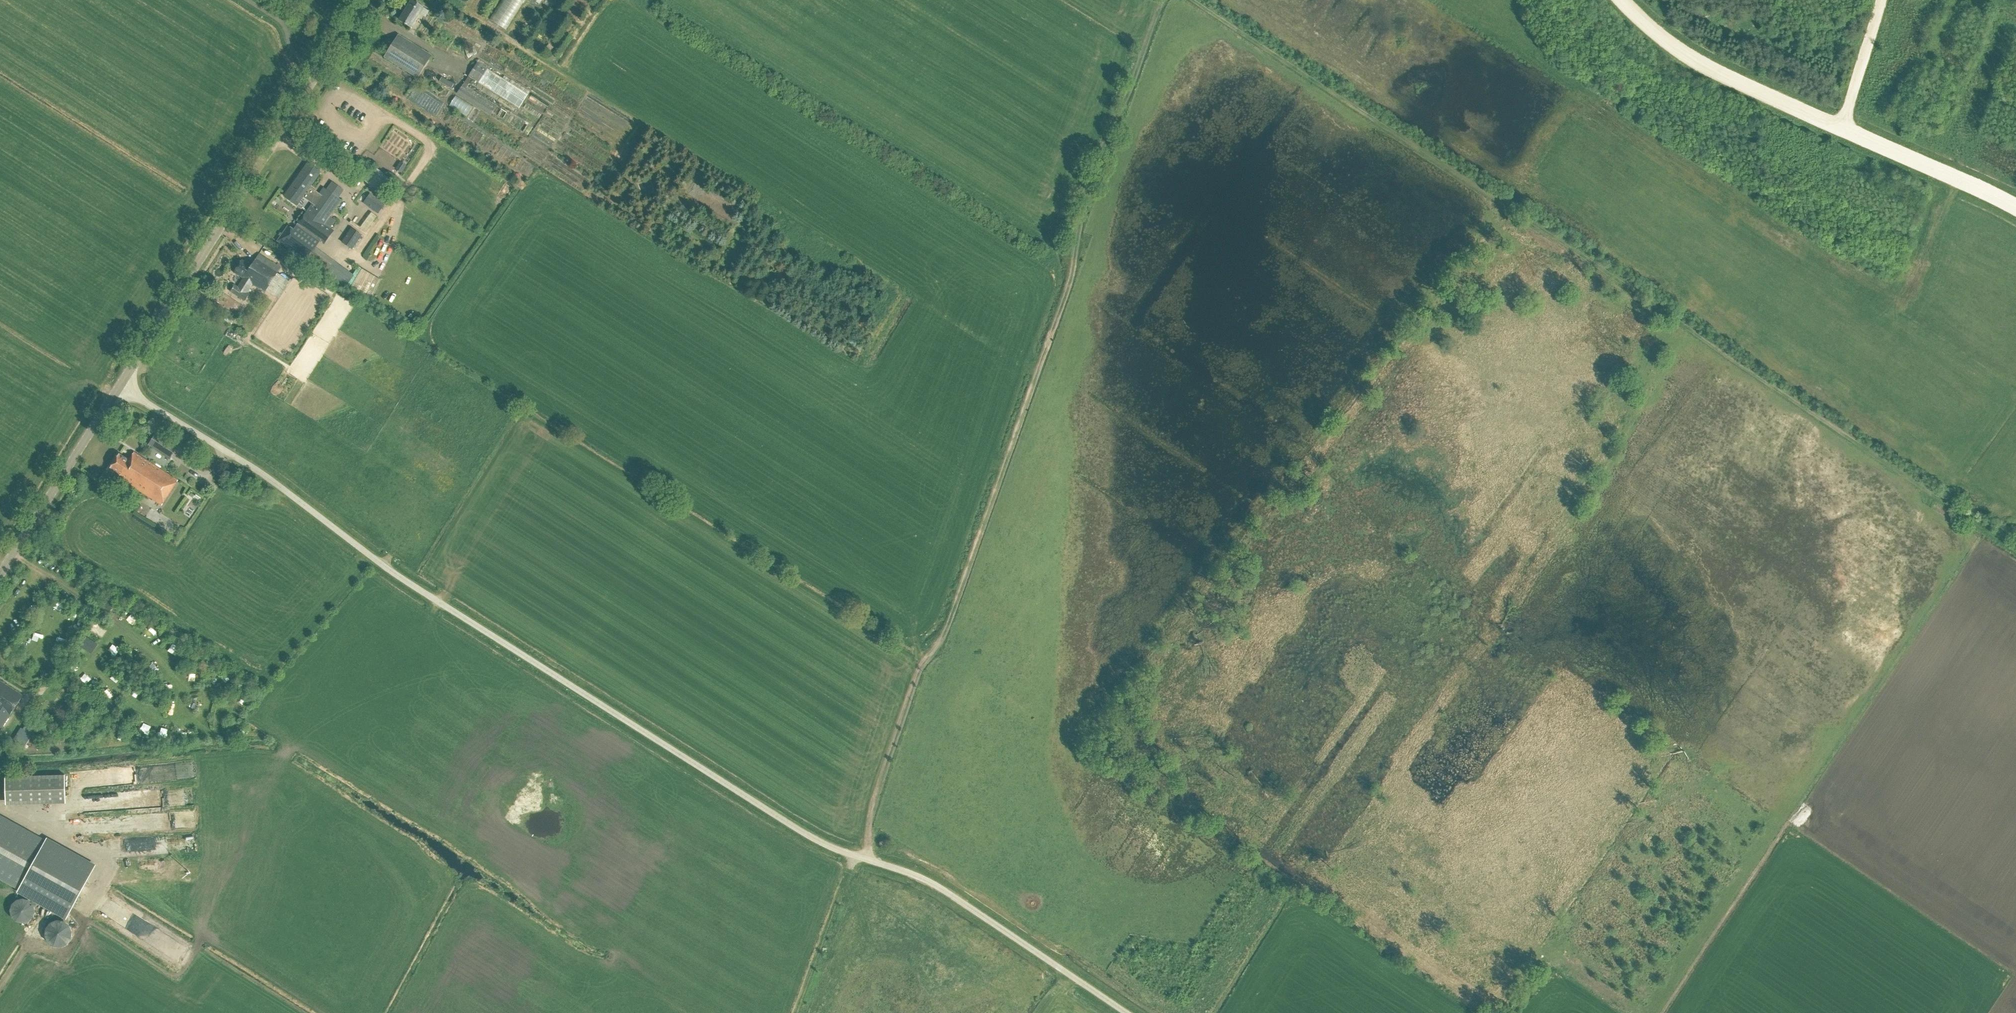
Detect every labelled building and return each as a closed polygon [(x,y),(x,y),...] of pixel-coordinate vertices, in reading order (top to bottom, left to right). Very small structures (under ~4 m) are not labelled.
[(511,29),(530,0),(507,0),(496,19),(511,29)] [(426,17),(429,11),(412,1),(400,20),(411,26),(420,13),(426,17)] [(419,78),(433,55),(399,34),(385,57),(419,78)] [(529,94),(478,62),(458,94),(491,115),(498,105),(468,86),(473,78),(520,108),(529,94)] [(542,74),(553,80),(557,73),(546,67),(542,74)] [(449,75),(446,80),(457,87),(463,78),(458,75),(454,79),(449,75)] [(420,89),(414,98),(433,111),(439,101),(420,89)] [(405,159),(408,154),(402,150),(399,155),(405,159)] [(400,162),(395,170),(401,174),(406,167),(400,162)] [(320,173),(308,164),(308,163),(284,196),(297,205),(303,197),(312,204),(307,211),(297,224),(298,224),(294,229),(283,243),(306,260),(315,247),(319,241),(323,244),(333,231),(329,228),(335,221),(329,216),(340,201),(337,198),(343,190),(332,182),(326,190),(324,189),(320,194),(310,187),(320,173)] [(378,212),(384,204),(370,194),(364,202),(378,212)] [(354,222),(358,226),(370,210),(366,206),(354,222)] [(371,212),(361,227),(366,231),(377,216),(371,212)] [(464,233),(473,239),(480,229),(471,223),(464,233)] [(294,229),(293,229),(288,226),(278,239),(283,243),(294,229)] [(353,249),(363,235),(352,228),(343,242),(353,249)] [(333,260),(315,247),(306,260),(324,272),(333,260)] [(281,268),(260,254),(252,266),(243,259),(234,272),(244,279),(239,287),(235,284),(231,291),(245,300),(250,293),(249,292),(254,285),(266,292),(267,290),(275,296),(287,279),(278,273),(281,268)] [(227,337),(240,345),(245,336),(232,328),(227,337)] [(149,445),(170,459),(172,456),(176,450),(179,446),(158,432),(154,438),(149,445)] [(178,481),(135,453),(130,460),(120,454),(110,468),(121,475),(119,477),(162,505),(178,481)] [(113,490),(118,483),(113,479),(108,487),(113,490)] [(145,509),(150,515),(156,508),(151,503),(145,509)] [(109,602),(120,608),(122,603),(112,597),(109,602)] [(136,612),(132,616),(141,624),(144,620),(136,612)] [(98,627),(107,635),(114,628),(105,619),(98,627)] [(154,638),(162,631),(156,623),(148,630),(154,638)] [(85,635),(80,644),(88,649),(94,641),(85,635)] [(181,639),(175,649),(182,654),(189,644),(181,639)] [(0,680),(0,730),(23,695),(0,680)] [(34,707),(29,715),(36,719),(40,712),(34,707)] [(65,772),(6,773),(6,801),(66,800),(65,772)] [(116,784),(92,786),(92,795),(116,794),(116,784)] [(160,804),(169,804),(168,790),(160,790),(160,804)] [(94,866),(0,815),(0,879),(67,916),(94,866)] [(162,852),(202,850),(202,835),(160,837),(160,838),(132,839),(133,855),(162,854),(162,852)] [(22,924),(29,922),(33,918),(35,912),(34,905),(30,900),(24,898),(17,900),(12,904),(10,910),(12,917),(16,921),(22,924)] [(61,948),(68,945),(72,939),(73,932),(70,925),(64,921),(58,920),(54,921),(50,924),(46,929),(46,936),(48,943),(54,947),(61,948)] [(197,942),(194,952),(203,955),(207,946),(197,942)]
